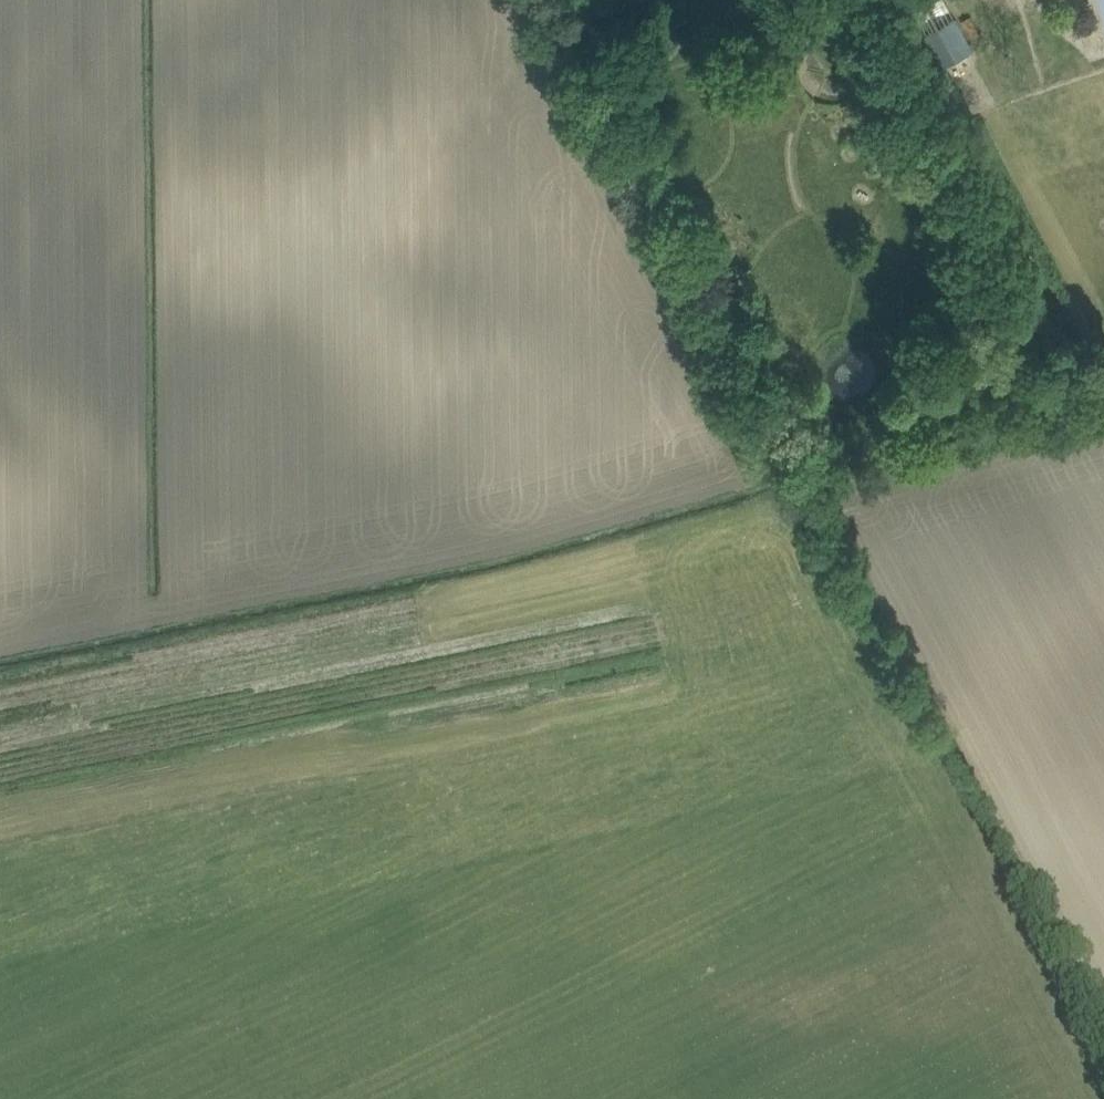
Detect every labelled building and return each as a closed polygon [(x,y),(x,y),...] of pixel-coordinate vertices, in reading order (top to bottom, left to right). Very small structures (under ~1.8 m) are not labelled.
[(908,6),(940,69),(971,51),(944,0),(918,0),(908,6)]
